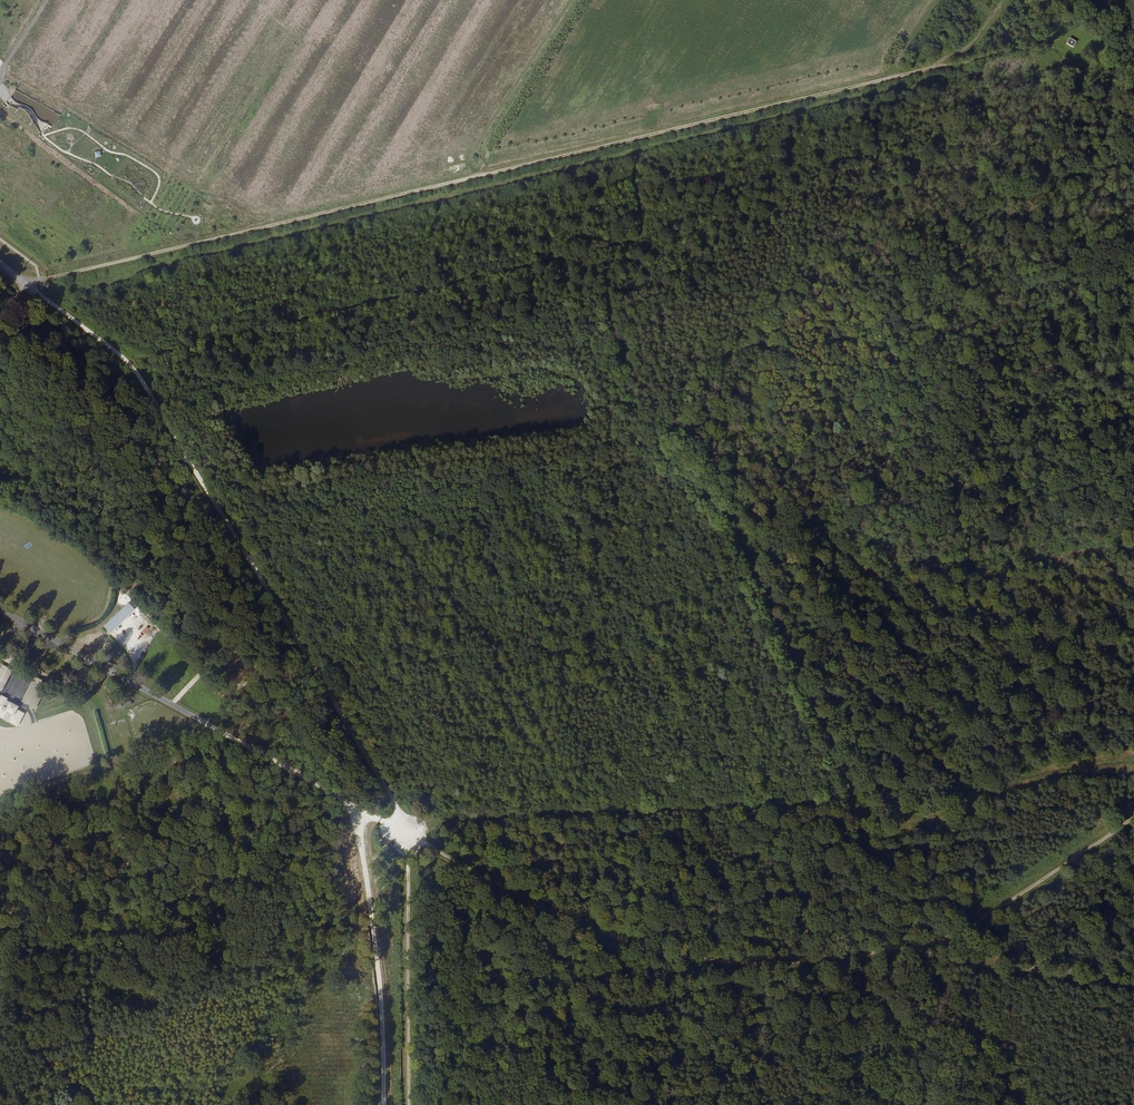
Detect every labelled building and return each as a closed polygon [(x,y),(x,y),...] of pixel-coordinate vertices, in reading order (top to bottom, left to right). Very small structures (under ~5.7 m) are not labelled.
[(1079,42),(1072,38),(1067,44),(1075,48),(1079,42)] [(21,119),(30,126),(33,122),(30,117),(26,114),(27,113),(23,109),(19,107),(14,113),(21,119)] [(100,606),(84,635),(102,645),(112,628),(129,637),(119,655),(137,665),(153,636),(100,606)] [(2,692),(13,671),(0,664),(0,690),(2,692)] [(34,676),(22,702),(36,709),(49,683),(34,676)] [(17,727),(24,714),(16,710),(18,707),(12,704),(11,705),(5,702),(6,699),(0,696),(0,717),(17,727)]
